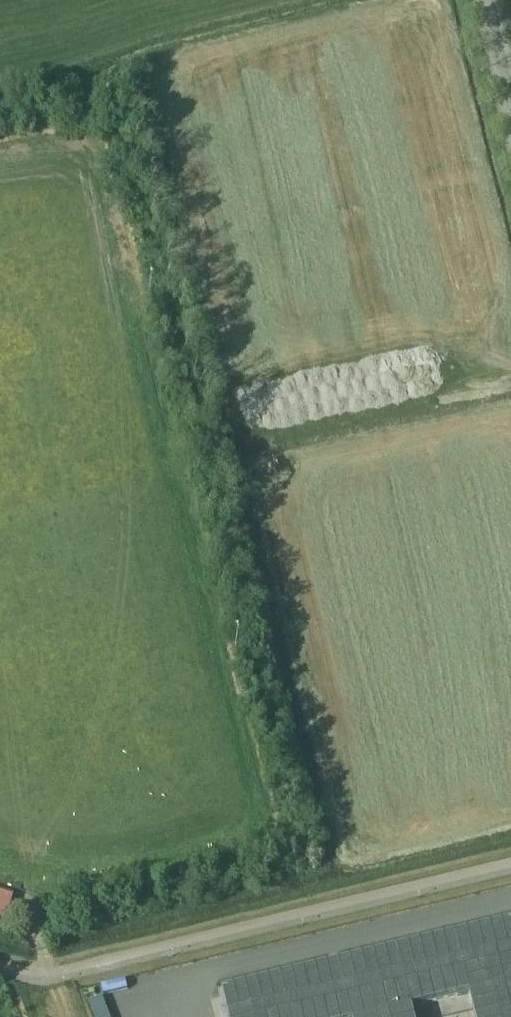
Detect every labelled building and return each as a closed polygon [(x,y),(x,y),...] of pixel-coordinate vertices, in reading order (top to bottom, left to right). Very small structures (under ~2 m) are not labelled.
[(6,918),(13,896),(0,892),(0,916),(6,918)] [(222,990),(225,1003),(228,1016),(414,1016),(411,1007),(469,993),(475,1016),(510,1016),(510,921),(222,990)]
